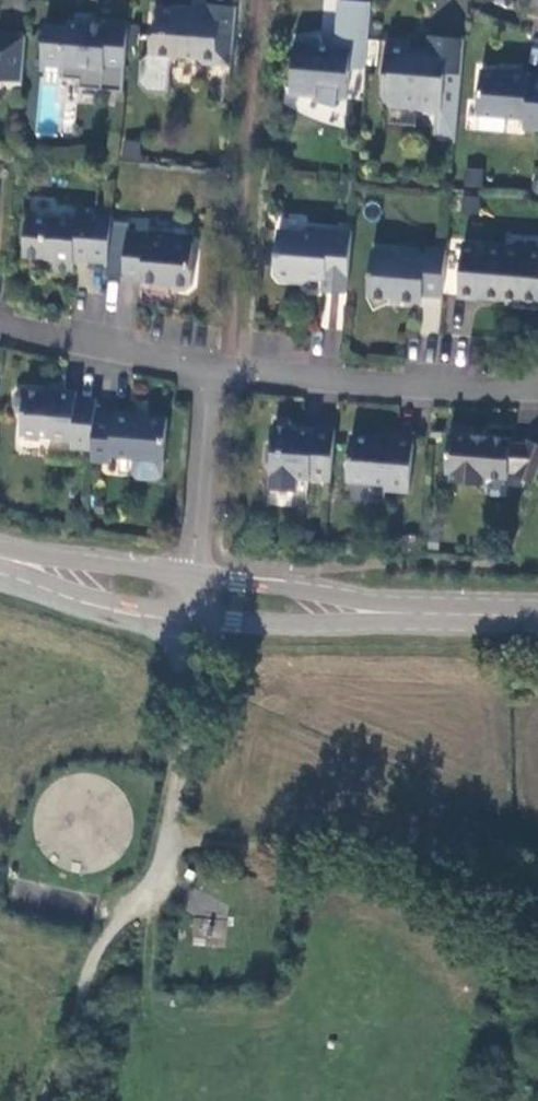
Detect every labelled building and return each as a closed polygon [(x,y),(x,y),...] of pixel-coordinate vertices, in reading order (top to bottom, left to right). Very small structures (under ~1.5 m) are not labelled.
[(372,1),(356,0),(340,0),(336,42),(336,47),(325,50),(324,42),(322,33),(296,38),(301,64),(295,66),(295,95),(308,96),(321,101),(338,104),(339,97),(349,98),(352,67),(367,65),(369,43),(372,1)] [(233,65),(238,7),(205,5),(204,11),(159,7),(158,29),(152,34),(151,51),(143,58),(141,81),(147,89),(169,91),(172,61),(181,53),(196,54),(204,63),(233,65)] [(104,83),(125,84),(130,21),(109,19),(108,23),(89,22),(84,26),(79,21),(70,20),(69,26),(47,25),(43,69),(64,71),(64,76),(82,78),(81,85),(103,87),(104,83)] [(28,35),(0,33),(0,79),(24,81),(28,35)] [(461,78),(463,41),(427,39),(426,59),(409,58),(410,43),(386,41),(382,97),(391,109),(443,113),(446,76),(461,78)] [(336,47),(336,42),(324,42),(325,50),(336,47)] [(383,44),(369,43),(367,65),(381,66),(383,44)] [(530,77),(531,74),(510,73),(510,76),(483,76),(481,119),(524,122),(523,133),(537,134),(537,77),(530,77)] [(461,78),(446,76),(443,113),(441,135),(456,136),(461,78)] [(24,88),(24,81),(0,79),(0,86),(24,88)] [(98,213),(79,212),(78,219),(28,216),(24,251),(57,254),(56,267),(75,269),(77,260),(94,262),(98,218),(98,213)] [(98,218),(94,262),(111,263),(114,219),(98,218)] [(326,292),(348,295),(353,237),(343,236),(344,229),(309,226),(301,232),(277,231),(274,275),(277,282),(292,283),(300,278),(325,280),(326,292)] [(131,231),(128,274),(146,276),(147,279),(176,282),(181,288),(191,289),(197,284),(198,269),(195,266),(197,241),(150,238),(151,232),(131,231)] [(426,294),(443,297),(447,248),(427,246),(427,253),(374,250),(371,295),(378,306),(397,299),(420,301),(426,294)] [(464,247),(460,297),(479,300),(480,296),(517,298),(519,305),(537,307),(537,252),(464,247)] [(98,411),(99,397),(77,396),(77,391),(56,390),(54,392),(18,390),(14,392),(14,406),(17,410),(24,409),(22,433),(72,437),(72,446),(95,448),(98,411)] [(95,448),(94,459),(112,460),(112,453),(167,457),(170,417),(136,415),(136,409),(115,407),(115,414),(98,411),(95,448)] [(293,471),(334,475),(338,426),(315,424),(314,428),(298,426),(292,418),(276,417),(274,438),(270,444),(268,461),(272,465),(271,487),(291,488),(293,471)] [(537,476),(537,440),(526,436),(525,439),(509,438),(510,432),(473,429),(474,423),(452,422),(451,428),(449,428),(445,469),(448,469),(448,477),(485,480),(485,472),(505,474),(507,466),(514,467),(513,471),(536,480),(537,476)] [(410,487),(415,430),(393,428),(393,434),(353,432),(349,475),(387,476),(388,484),(410,487)] [(108,486),(97,485),(95,502),(106,502),(108,486)] [(105,516),(106,502),(95,502),(94,515),(105,516)] [(192,880),(196,873),(189,871),(186,877),(192,880)]
